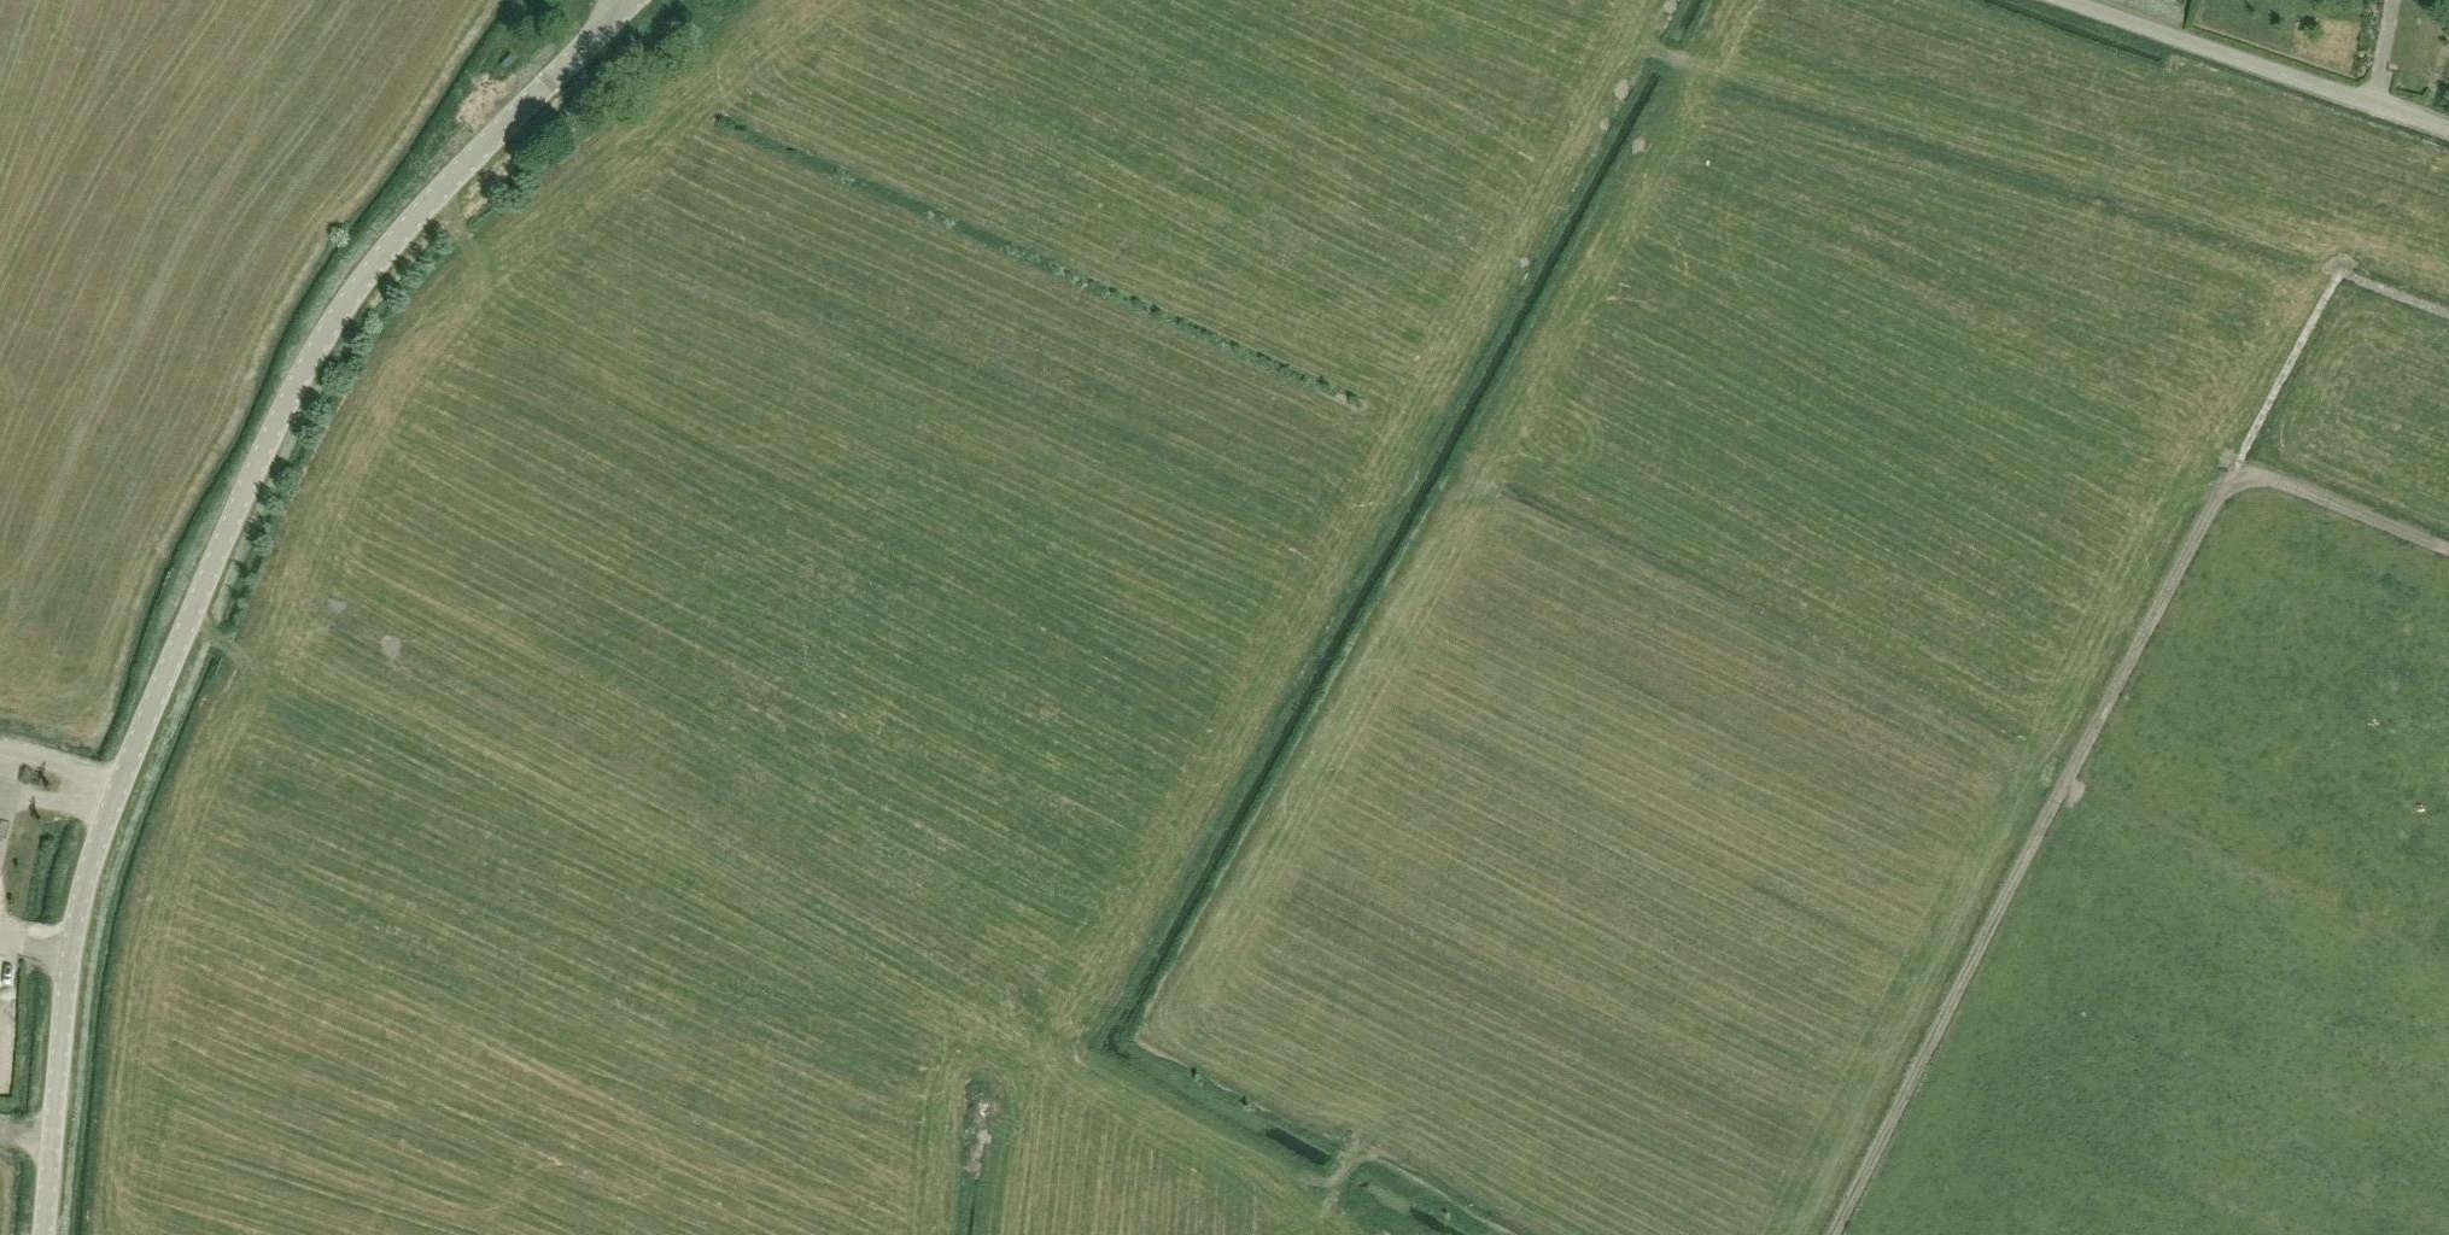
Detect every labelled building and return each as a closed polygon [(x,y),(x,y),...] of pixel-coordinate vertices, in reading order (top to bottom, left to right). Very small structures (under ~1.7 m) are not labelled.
[(634,44),(627,50),(631,54),(637,48),(634,44)] [(509,55),(499,65),(504,70),(514,60),(509,55)]
